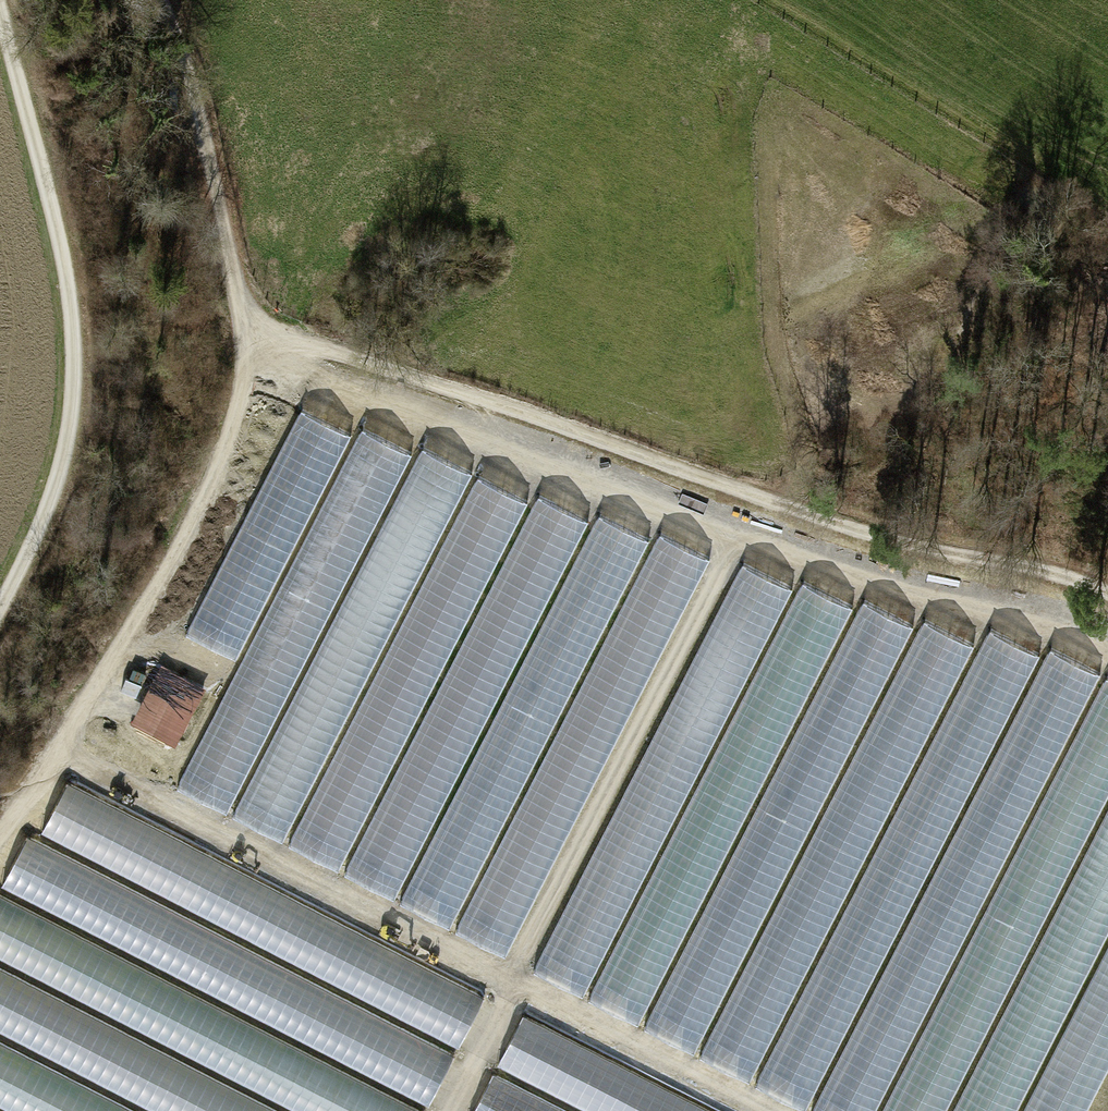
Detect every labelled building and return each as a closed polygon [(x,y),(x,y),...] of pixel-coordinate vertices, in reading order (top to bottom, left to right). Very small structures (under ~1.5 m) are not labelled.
[(303,415),(187,634),(237,661),(173,783),(506,957),(714,561),(657,531),(652,543),(599,515),(592,528),(537,499),(532,508),(420,449),(415,459),(362,431),(355,443),(303,415)] [(743,568),(529,973),(794,1110),(1093,1110),(1107,1083),(1107,675),(1047,644),(1040,657),(990,630),(978,652),(924,624),(913,632),(863,606),(859,613),(801,582),(794,595),(743,568)] [(207,688),(161,664),(131,724),(177,747),(207,688)] [(486,998),(70,783),(39,844),(26,837),(0,888),(0,1110),(428,1110),(486,998)] [(476,1110),(703,1110),(522,1021),(476,1110)]
